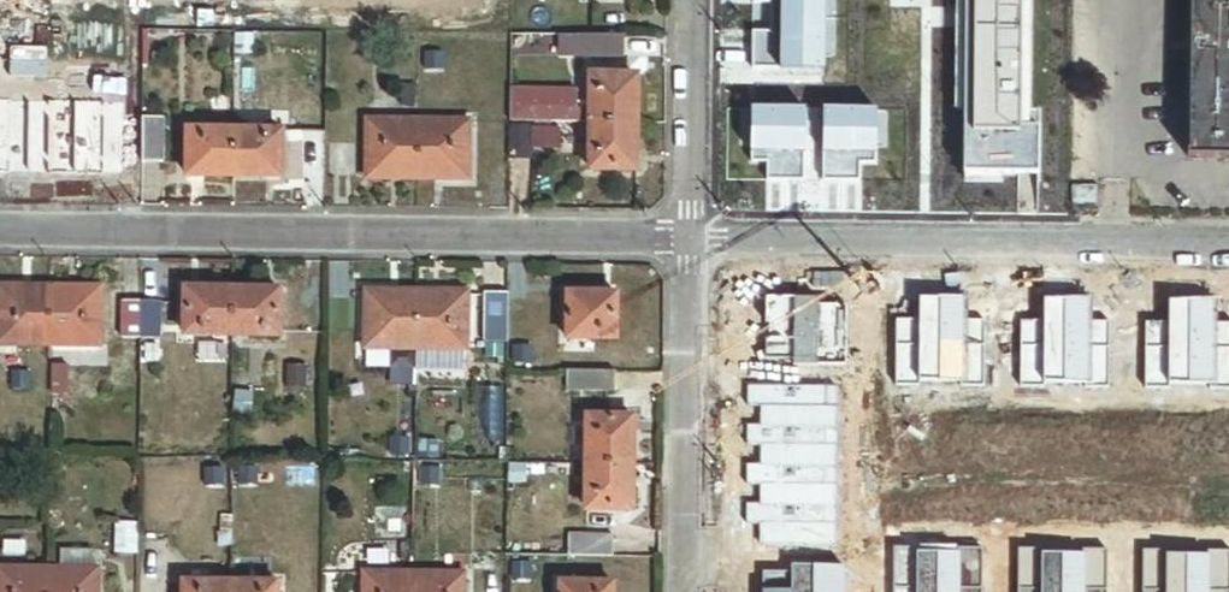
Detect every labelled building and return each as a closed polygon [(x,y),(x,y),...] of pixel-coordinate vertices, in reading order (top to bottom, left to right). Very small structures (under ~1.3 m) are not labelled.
[(1191,156),(1228,157),(1228,0),(1193,0),(1191,156)] [(625,58),(625,36),(558,35),(558,58),(625,58)] [(266,74),(245,74),(245,91),(266,91),(266,74)] [(592,104),(592,123),(636,123),(637,78),(593,77),(592,104)] [(416,86),(402,86),(402,109),(416,109),(416,86)] [(577,91),(511,90),(511,122),(592,123),(592,104),(577,104),(577,91)] [(2,110),(2,118),(18,118),(18,110),(2,110)] [(369,178),(418,179),(419,123),(370,123),(369,178)] [(419,123),(418,179),(468,179),(469,124),(450,124),(419,123)] [(636,123),(592,123),(591,170),(636,170),(636,123)] [(536,128),(536,147),(572,148),(572,129),(536,128)] [(169,165),(169,130),(144,129),(144,164),(169,165)] [(189,177),(235,177),(236,133),(189,132),(189,177)] [(236,133),(235,177),(281,177),(281,133),(236,133)] [(1077,206),(1104,206),(1105,179),(1078,179),(1077,206)] [(49,289),(0,289),(0,345),(3,345),(16,345),(49,345),(49,289)] [(99,290),(49,289),(49,345),(99,346),(99,290)] [(232,336),(233,291),(186,291),(186,335),(232,336)] [(279,292),(233,291),(232,336),(278,336),(279,292)] [(417,349),(417,293),(367,293),(367,349),(417,349)] [(467,294),(417,293),(417,349),(466,350),(467,294)] [(484,344),(508,344),(509,295),(485,295),(484,344)] [(616,296),(569,295),(569,340),(615,340),(616,296)] [(121,335),(141,335),(141,303),(122,303),(121,335)] [(141,303),(141,335),(158,335),(159,303),(141,303)] [(512,369),(527,370),(527,342),(512,342),(512,369)] [(350,362),(338,362),(338,378),(350,378),(350,362)] [(68,368),(53,368),(53,397),(68,397),(68,368)] [(423,368),(423,388),(451,388),(451,368),(423,368)] [(568,371),(568,394),(615,394),(616,372),(568,371)] [(250,373),(232,373),(232,413),(250,413),(250,373)] [(46,377),(28,377),(28,392),(45,392),(46,377)] [(53,397),(53,412),(68,412),(68,397),(53,397)] [(587,419),(587,465),(632,465),(633,419),(587,419)] [(254,462),(231,462),(231,517),(231,531),(230,584),(266,585),(266,561),(246,561),(246,494),(249,494),(249,479),(254,479),(254,462)] [(632,465),(587,465),(587,510),(632,511),(632,465)] [(526,467),(511,467),(511,483),(526,483),(526,467)] [(63,515),(50,515),(50,526),(64,526),(63,515)] [(231,517),(220,517),(220,531),(231,531),(231,517)] [(139,524),(116,524),(116,555),(139,555),(139,524)] [(614,536),(569,536),(569,558),(614,558),(614,536)] [(414,544),(400,544),(400,562),(414,562),(414,544)] [(94,552),(60,552),(60,572),(94,572),(94,552)] [(506,564),(506,582),(524,582),(524,591),(531,591),(530,591),(530,582),(532,582),(532,564),(506,564)] [(444,576),(465,576),(465,567),(444,567),(444,576)] [(47,572),(0,571),(0,591),(47,591),(47,572)] [(47,572),(47,591),(97,591),(97,572),(94,572),(60,572),(47,572)] [(581,585),(581,575),(561,574),(561,585),(581,585)] [(415,576),(365,575),(365,591),(415,591),(415,576)] [(415,591),(464,591),(465,576),(444,576),(415,576),(415,591)] [(323,582),(302,582),(302,591),(322,591),(323,582)] [(506,582),(488,582),(488,591),(506,591),(506,582)] [(506,591),(524,591),(524,582),(506,582),(506,591)]
